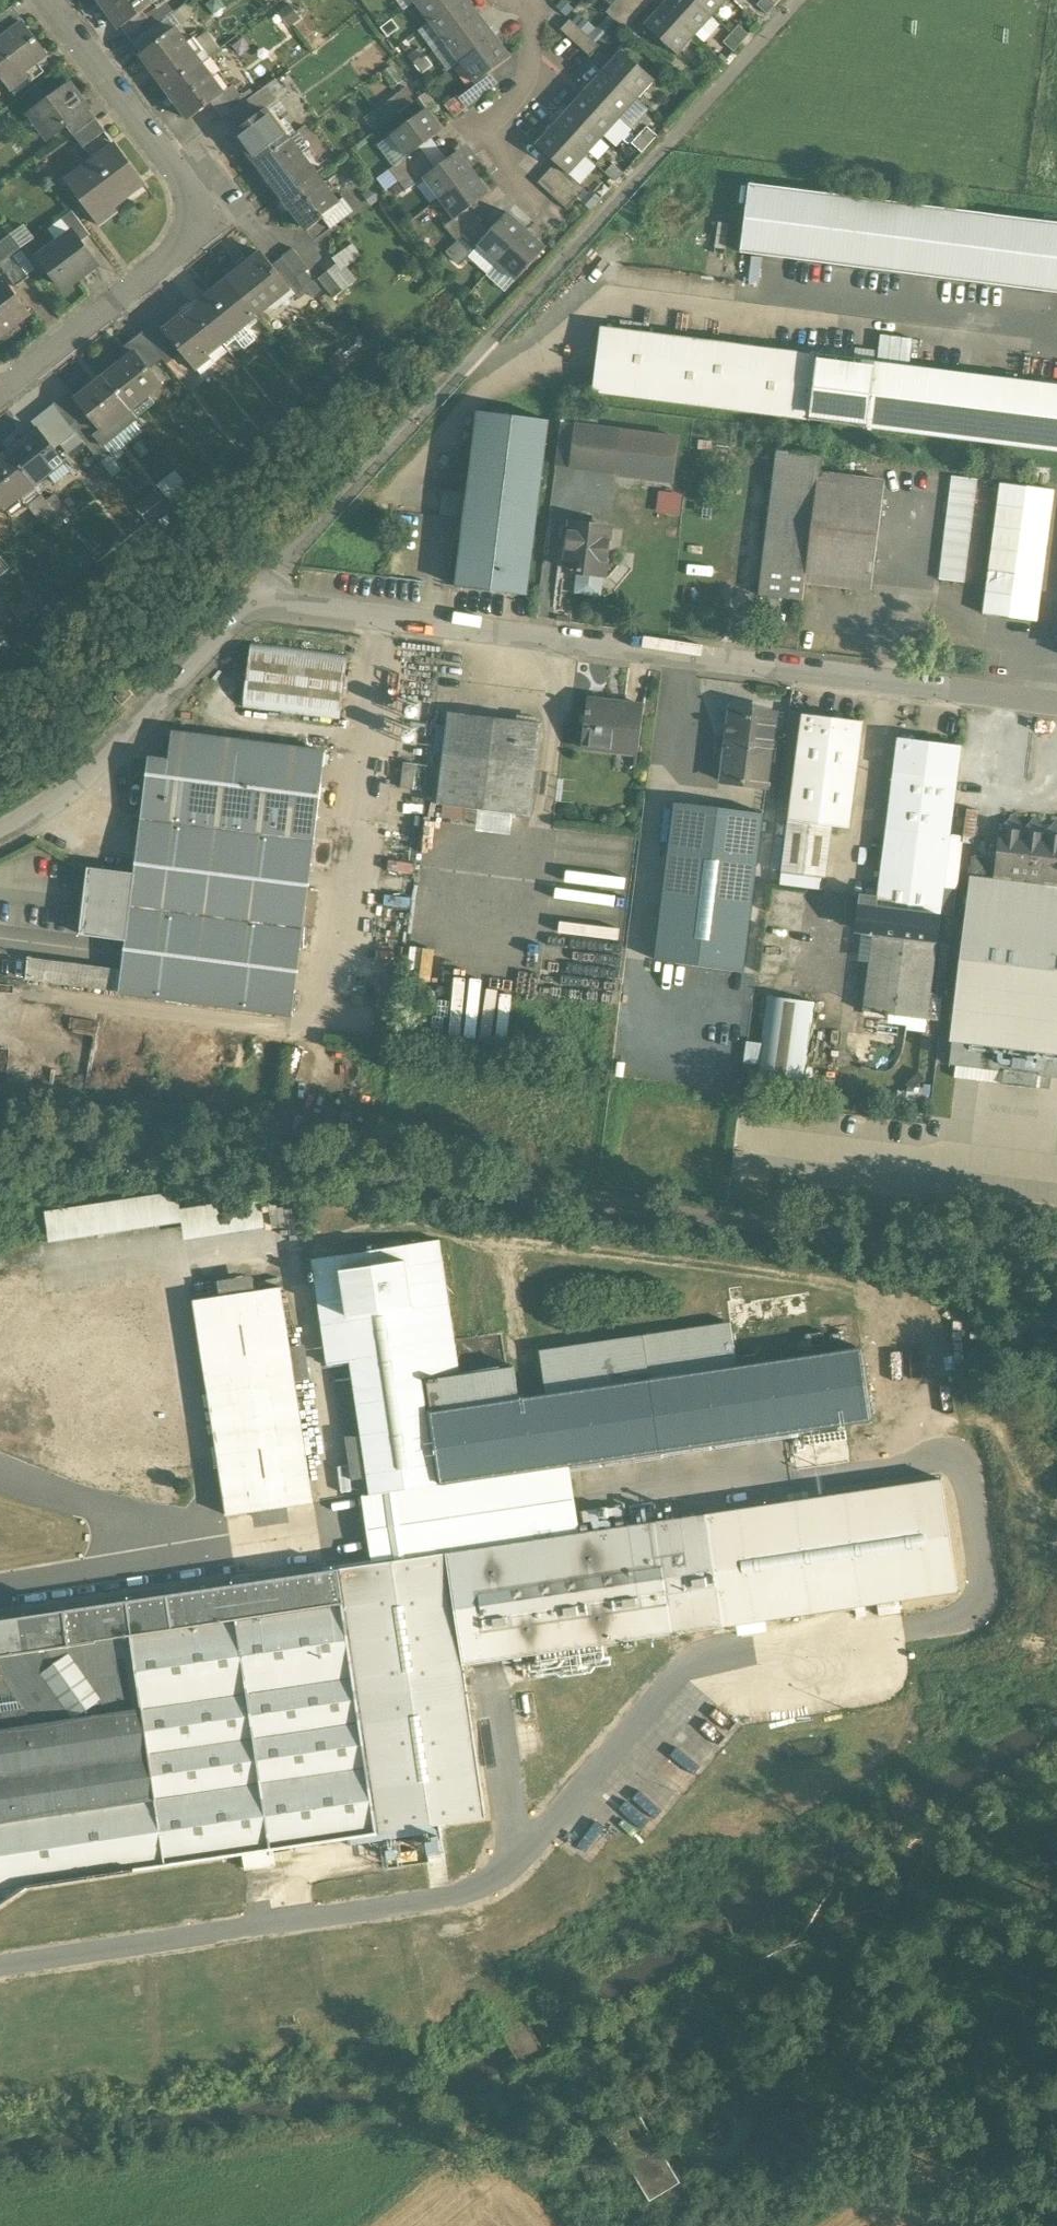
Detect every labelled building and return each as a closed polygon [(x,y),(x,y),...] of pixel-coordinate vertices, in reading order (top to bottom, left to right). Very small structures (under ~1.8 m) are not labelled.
[(121,28),(143,12),(155,3),(158,7),(159,8),(166,3),(170,0),(100,0),(121,28)] [(415,3),(430,23),(461,0),(419,0),(415,3)] [(430,23),(446,43),(481,17),(468,0),(461,0),(430,23)] [(606,13),(616,22),(636,0),(618,0),(606,13)] [(616,22),(626,31),(653,2),(650,0),(636,0),(616,22)] [(693,0),(669,0),(663,6),(695,36),(712,17),(693,0)] [(712,17),(728,0),(693,0),(712,17)] [(768,0),(762,0),(757,6),(768,15),(775,7),(768,0)] [(166,3),(159,8),(158,7),(146,16),(155,28),(174,13),(166,3)] [(0,17),(0,33),(5,39),(25,24),(27,23),(14,6),(0,17)] [(695,36),(663,6),(645,26),(678,55),(695,36)] [(143,12),(122,28),(134,44),(154,29),(155,28),(146,16),(143,12)] [(481,17),(446,43),(461,63),(496,37),(481,17)] [(392,20),(381,28),(388,38),(399,29),(392,20)] [(599,47),(570,20),(561,30),(590,57),(599,47)] [(0,42),(0,74),(16,96),(46,72),(39,62),(48,54),(25,24),(5,39),(0,42)] [(749,36),(739,26),(731,34),(741,44),(749,36)] [(154,29),(134,44),(142,55),(161,39),(154,29)] [(142,55),(141,55),(167,90),(201,64),(187,45),(175,29),(161,39),(142,55)] [(741,44),(731,34),(723,43),(734,52),(741,44)] [(496,37),(461,63),(476,84),(490,74),(511,58),(496,37)] [(209,59),(194,39),(187,45),(201,64),(202,64),(209,59)] [(420,48),(408,57),(415,66),(426,57),(420,48)] [(655,81),(622,51),(605,70),(637,100),(655,81)] [(426,57),(415,66),(422,75),(433,66),(426,57)] [(224,94),(202,64),(201,64),(167,90),(191,120),(212,104),(224,95),(224,94)] [(637,100),(605,70),(588,89),(621,119),(637,100)] [(490,74),(476,84),(458,97),(467,108),(498,84),(490,74)] [(72,84),(32,115),(49,139),(67,126),(89,108),(84,102),(83,103),(80,98),(81,97),(72,84)] [(234,87),(224,94),(224,95),(212,104),(224,119),(246,102),(234,87)] [(621,119),(588,89),(571,108),(604,137),(621,119)] [(246,102),(224,119),(234,133),(235,132),(257,117),(246,102)] [(89,108),(67,126),(74,136),(76,135),(97,119),(89,108)] [(571,108),(554,126),(587,156),(604,137),(571,108)] [(427,109),(392,136),(408,157),(422,147),(443,131),(427,109)] [(257,117),(235,132),(258,164),(274,152),(288,142),(276,125),(265,110),(257,117)] [(286,118),(276,125),(288,142),(290,140),(298,135),(286,118)] [(97,119),(76,135),(85,148),(106,132),(97,119)] [(587,156),(554,126),(537,146),(556,164),(569,175),(570,175),(587,156)] [(658,137),(647,127),(639,136),(650,145),(658,137)] [(650,145),(639,136),(632,144),(642,154),(650,145)] [(316,175),(290,140),(288,142),(274,152),(258,164),(284,199),(300,187),(316,175)] [(116,146),(68,183),(100,226),(118,213),(110,202),(141,179),(116,146)] [(422,147),(408,157),(390,170),(398,181),(430,157),(422,147)] [(438,168),(424,178),(424,179),(440,199),(475,173),(459,152),(438,168)] [(430,157),(398,181),(407,192),(424,179),(424,178),(438,168),(430,157)] [(569,175),(556,164),(548,173),(577,200),(586,190),(570,175),(569,175)] [(624,174),(613,164),(606,173),(616,182),(624,174)] [(475,173),(440,199),(455,220),(469,210),(490,194),(475,173)] [(577,200),(548,173),(538,183),(567,210),(577,200)] [(336,202),(316,175),(300,187),(284,199),(308,231),(323,219),(322,217),(338,205),(336,202)] [(750,184),(741,253),(1056,293),(1056,223),(750,184)] [(338,205),(322,217),(323,219),(331,229),(355,212),(344,197),(336,202),(338,205)] [(469,210),(455,220),(445,227),(457,241),(479,221),(469,210)] [(72,211),(62,219),(73,234),(80,244),(90,236),(72,211)] [(490,233),(478,246),(479,246),(498,263),(527,231),(508,213),(490,233)] [(479,221),(457,241),(470,255),(479,246),(478,246),(490,233),(479,221)] [(527,231),(498,263),(517,281),(546,248),(527,231)] [(80,244),(73,234),(41,257),(64,289),(96,265),(80,244)] [(0,244),(0,265),(12,256),(21,250),(11,236),(0,244)] [(337,266),(321,274),(331,294),(357,281),(348,263),(361,256),(355,243),(331,255),(337,266)] [(310,269),(293,248),(283,256),(283,257),(299,277),(306,272),(310,269)] [(263,253),(229,280),(257,315),(291,288),(273,265),(263,253)] [(12,256),(0,265),(0,268),(16,288),(29,278),(12,256)] [(299,277),(283,257),(273,265),(291,288),(299,299),(308,291),(313,297),(322,291),(314,280),(313,281),(306,272),(299,277)] [(0,281),(0,337),(30,315),(3,279),(0,281)] [(229,280),(210,295),(215,302),(200,313),(221,340),(239,326),(245,333),(261,320),(257,315),(229,280)] [(168,329),(166,331),(178,347),(179,346),(183,352),(194,366),(195,365),(202,373),(214,363),(210,358),(211,357),(209,354),(223,343),(221,340),(200,313),(195,307),(168,329)] [(160,320),(144,334),(163,358),(168,365),(183,352),(179,346),(178,347),(166,331),(168,329),(160,320)] [(818,355),(601,328),(593,393),(810,421),(818,355)] [(163,358),(144,334),(131,344),(137,353),(150,369),(163,358)] [(137,353),(106,378),(130,409),(162,384),(150,369),(137,353)] [(875,362),(818,355),(810,421),(867,428),(875,363),(875,362)] [(875,363),(867,428),(1056,452),(1056,386),(875,363)] [(79,399),(79,400),(88,412),(103,431),(130,409),(106,378),(79,399)] [(79,399),(73,391),(66,396),(82,417),(88,412),(79,400),(79,399)] [(82,417),(66,396),(55,405),(71,425),(82,417)] [(55,405),(33,422),(39,431),(54,449),(76,432),(71,425),(55,405)] [(599,410),(564,406),(561,425),(562,425),(575,426),(597,429),(599,410)] [(548,420),(480,412),(458,587),(526,596),(548,420)] [(575,426),(562,425),(557,467),(570,468),(575,426)] [(597,429),(575,426),(570,468),(616,474),(622,432),(597,429)] [(39,431),(10,454),(34,485),(64,462),(54,449),(39,431)] [(821,457),(777,452),(763,567),(806,572),(819,474),(821,457)] [(4,506),(5,508),(34,485),(10,454),(0,463),(0,509),(4,506)] [(885,482),(819,474),(806,572),(805,583),(871,591),(885,482)] [(941,581),(967,584),(978,481),(952,478),(941,581)] [(984,614),(1037,621),(1053,491),(1000,484),(984,614)] [(456,513),(460,490),(444,488),(441,511),(456,513)] [(657,511),(679,513),(681,492),(659,490),(657,511)] [(609,529),(572,525),(567,570),(578,572),(578,573),(583,573),(583,572),(603,575),(609,529)] [(806,572),(763,567),(759,596),(803,602),(805,583),(806,572)] [(348,656),(252,645),(245,710),(340,721),(348,656)] [(126,686),(115,698),(124,706),(135,695),(126,686)] [(644,707),(588,700),(581,748),(619,753),(620,745),(639,748),(644,707)] [(541,724),(449,713),(438,805),(530,816),(541,724)] [(775,718),(732,713),(728,739),(771,744),(775,718)] [(863,722),(802,715),(788,821),(832,826),(849,828),(863,722)] [(214,726),(204,725),(202,733),(212,735),(214,726)] [(961,746),(914,740),(915,738),(912,735),(905,734),(902,736),(901,739),(898,738),(894,772),(957,780),(961,746)] [(169,764),(149,761),(134,875),(125,941),(121,970),(119,992),(292,1015),(326,753),(173,735),(169,764)] [(771,744),(728,739),(723,782),(766,788),(771,744)] [(417,766),(403,765),(401,791),(415,792),(417,766)] [(957,780),(894,772),(878,898),(877,908),(940,916),(940,914),(953,915),(956,889),(962,838),(950,836),(957,780)] [(762,814),(676,804),(657,961),(742,972),(762,814)] [(832,826),(788,821),(782,873),(825,878),(832,826)] [(1040,825),(1030,824),(1022,830),(1017,822),(1008,821),(1002,827),(999,826),(992,880),(1056,888),(1056,827),(1051,826),(1044,833),(1040,825)] [(134,875),(89,868),(79,934),(125,941),(134,875)] [(970,877),(950,1040),(1025,1050),(1056,1054),(1056,888),(992,880),(970,877)] [(878,898),(861,896),(859,907),(868,909),(868,907),(877,908),(878,898)] [(877,908),(868,907),(868,909),(865,933),(874,934),(936,942),(940,916),(877,908)] [(936,942),(874,934),(873,937),(864,1011),(927,1020),(936,942)] [(432,975),(433,946),(409,945),(408,974),(432,975)] [(50,961),(28,958),(25,979),(48,982),(50,961)] [(70,963),(50,961),(48,982),(67,985),(70,963)] [(121,970),(70,963),(67,985),(119,992),(121,970)] [(505,1037),(513,977),(475,972),(467,1032),(505,1037)] [(815,1003),(767,996),(755,1082),(803,1088),(815,1003)] [(45,1214),(50,1243),(182,1222),(180,1209),(178,1194),(45,1214)] [(261,1196),(180,1209),(182,1222),(185,1241),(266,1229),(261,1196)] [(373,1494),(444,1484),(429,1378),(460,1374),(441,1239),(323,1256),(339,1365),(347,1364),(366,1495),(373,1494)] [(45,1290),(41,1263),(0,1270),(0,1297),(45,1290)] [(132,1338),(175,1331),(165,1270),(123,1277),(132,1338)] [(59,1381),(137,1368),(132,1338),(123,1277),(45,1290),(54,1343),(59,1381)] [(54,1343),(45,1290),(0,1297),(0,1351),(54,1343)] [(196,1305),(225,1471),(292,1461),(295,1481),(228,1491),(232,1515),(321,1502),(289,1290),(196,1305)] [(501,1368),(517,1473),(581,1463),(881,1418),(870,1350),(746,1369),(739,1322),(543,1352),(549,1393),(524,1397),(519,1365),(501,1368)] [(65,1416),(142,1403),(137,1368),(59,1381),(65,1416)] [(429,1378),(444,1484),(517,1473),(501,1368),(460,1374),(429,1378)] [(70,1446),(147,1434),(142,1403),(65,1416),(70,1446)] [(147,1434),(153,1468),(195,1461),(190,1427),(147,1434)] [(153,1468),(147,1434),(70,1446),(75,1481),(153,1468)] [(225,1471),(228,1491),(295,1481),(292,1461),(225,1471)] [(581,1463),(517,1473),(444,1484),(373,1494),(383,1562),(591,1530),(581,1463)] [(941,1480),(656,1522),(672,1634),(958,1592),(941,1480)] [(0,1620),(0,1906),(28,1887),(35,1885),(35,1886),(91,1878),(91,1877),(243,1855),(246,1871),(276,1866),(273,1850),(486,1818),(463,1666),(672,1634),(656,1522),(655,1522),(0,1620)] [(650,2117),(670,2103),(652,2076),(600,2108),(655,2197),(661,2200),(667,2196),(680,2215),(702,2201),(650,2117)]
